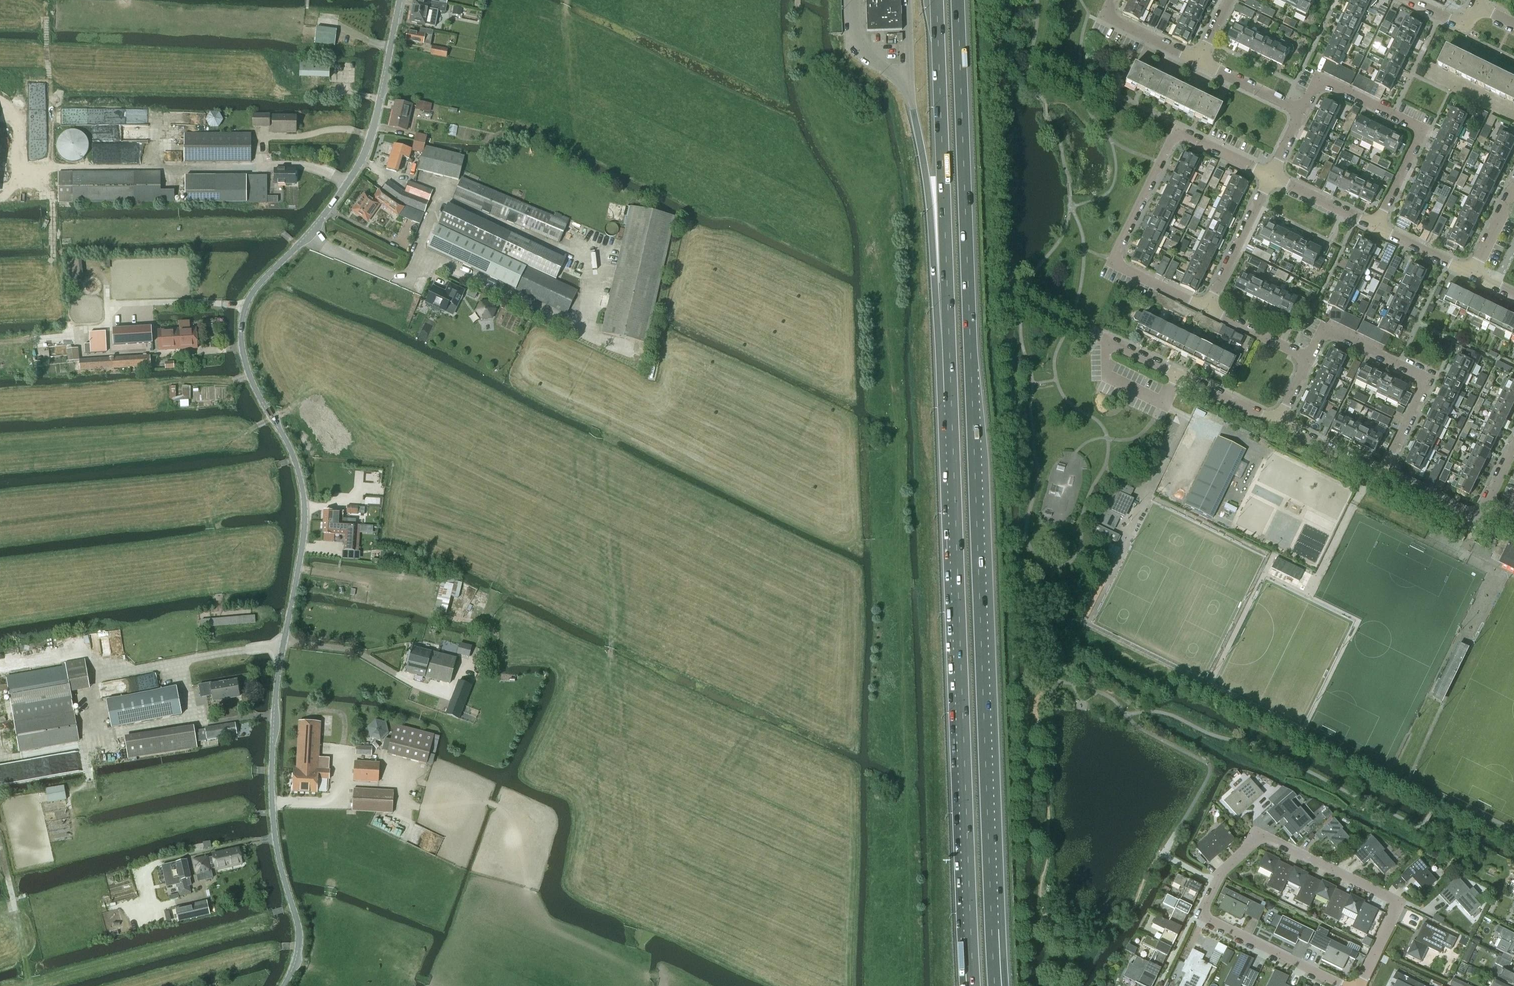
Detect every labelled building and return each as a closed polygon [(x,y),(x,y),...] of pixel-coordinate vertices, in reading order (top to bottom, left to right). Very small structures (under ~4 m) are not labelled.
[(901,31),(900,0),(866,0),(867,32),(901,31)] [(1149,0),(1130,0),(1129,3),(1144,10),(1149,0)] [(1208,1),(1205,0),(1190,0),(1188,5),(1203,12),(1208,1)] [(1259,5),(1250,0),(1248,0),(1245,6),(1256,11),(1259,5)] [(1302,0),(1288,0),(1286,5),(1297,10),(1302,0)] [(1315,1),(1314,0),(1302,0),(1297,10),(1295,14),(1306,19),(1308,15),(1308,16),(1315,1)] [(1350,5),(1365,12),(1368,13),(1379,0),(1378,0),(1353,0),(1350,5)] [(412,8),(410,22),(435,27),(438,11),(445,13),(447,5),(446,5),(439,3),(438,6),(425,3),(414,1),(413,6),(412,8)] [(1138,21),(1144,10),(1129,3),(1123,14),(1138,21)] [(1197,23),(1203,12),(1188,5),(1182,15),(1197,23)] [(1360,23),(1365,12),(1350,5),(1345,16),(1360,23)] [(1267,16),(1270,10),(1265,7),(1262,14),(1267,16)] [(1382,21),(1388,10),(1381,7),(1376,17),(1382,21)] [(453,8),(452,15),(459,16),(461,9),(453,8)] [(1252,20),(1255,14),(1244,8),(1241,14),(1252,20)] [(1159,18),(1162,13),(1155,10),(1153,14),(1159,18)] [(1273,19),(1276,13),(1270,10),(1267,16),(1273,19)] [(1391,25),(1396,14),(1390,11),(1385,22),(1391,25)] [(1153,29),(1159,18),(1153,14),(1147,26),(1153,29)] [(1168,22),(1171,17),(1164,14),(1162,19),(1168,22)] [(1192,34),(1197,23),(1182,15),(1177,26),(1192,34)] [(1263,25),(1266,19),(1260,16),(1257,23),(1263,25)] [(1355,34),(1360,23),(1345,16),(1340,26),(1355,34)] [(1380,26),(1382,21),(1376,17),(1373,23),(1380,26)] [(1289,27),(1292,21),(1286,18),(1283,24),(1289,27)] [(1163,33),(1168,22),(1162,19),(1156,30),(1163,33)] [(1268,28),(1271,21),(1266,19),(1263,25),(1268,28)] [(1416,37),(1422,26),(1407,19),(1401,30),(1416,37)] [(1294,29),(1297,23),(1292,21),(1289,27),(1294,29)] [(1388,30),(1391,25),(1385,22),(1382,27),(1388,30)] [(1239,45),(1247,30),(1236,25),(1229,40),(1239,45)] [(1187,45),(1192,34),(1177,26),(1172,37),(1187,45)] [(1340,26),(1335,38),(1350,45),(1354,47),(1359,36),(1355,34),(1340,26)] [(1284,36),(1287,29),(1282,27),(1279,33),(1284,36)] [(430,46),(434,31),(421,29),(420,34),(408,32),(406,41),(430,46)] [(1290,38),(1293,32),(1287,29),(1284,36),(1290,38)] [(1250,51),(1258,36),(1247,30),(1239,45),(1250,51)] [(1411,48),(1416,37),(1401,30),(1396,41),(1411,48)] [(1372,42),(1374,37),(1368,33),(1365,39),(1372,42)] [(1261,56),(1268,41),(1258,36),(1250,51),(1261,56)] [(1344,55),(1350,45),(1335,38),(1329,48),(1344,55)] [(1381,47),(1384,41),(1377,38),(1374,43),(1381,47)] [(1369,48),(1372,42),(1365,39),(1362,45),(1369,48)] [(1272,61),(1279,46),(1268,41),(1261,56),(1272,61)] [(1293,53),(1294,50),(1293,47),(1282,41),(1279,46),(1272,61),(1283,67),(1290,52),(1293,53)] [(1406,59),(1411,48),(1396,41),(1391,52),(1406,59)] [(1378,52),(1381,47),(1374,43),(1372,49),(1378,52)] [(446,58),(447,50),(432,47),(431,55),(446,58)] [(1339,67),(1344,55),(1329,48),(1324,59),(1328,62),(1334,64),(1339,67)] [(1447,48),(1438,67),(1513,103),(1513,80),(1447,48)] [(1401,70),(1406,59),(1391,52),(1386,62),(1386,63),(1401,70)] [(1361,64),(1364,58),(1358,55),(1355,60),(1361,64)] [(1370,68),(1373,62),(1367,59),(1364,65),(1370,68)] [(1359,69),(1361,64),(1355,60),(1352,66),(1359,69)] [(1396,80),(1401,70),(1386,63),(1386,62),(1381,60),(1378,65),(1383,68),(1380,73),(1396,80)] [(1329,75),(1334,64),(1328,62),(1323,73),(1329,75)] [(1334,78),(1340,67),(1339,67),(1334,64),(1329,75),(1334,78)] [(1212,126),(1221,107),(1134,65),(1125,84),(1212,126)] [(1368,73),(1370,68),(1364,65),(1361,70),(1368,73)] [(1340,81),(1345,70),(1340,67),(1334,78),(1340,81)] [(1345,83),(1351,72),(1345,70),(1340,81),(1345,83)] [(1350,86),(1356,75),(1351,72),(1345,83),(1350,86)] [(1390,92),(1396,80),(1380,73),(1375,84),(1380,87),(1386,90),(1390,92)] [(1359,90),(1364,79),(1358,76),(1353,87),(1359,90)] [(1364,93),(1370,81),(1364,79),(1359,90),(1364,93)] [(1370,95),(1375,84),(1370,81),(1364,93),(1370,95)] [(1375,98),(1380,87),(1375,84),(1370,95),(1375,98)] [(1380,100),(1386,90),(1380,87),(1375,98),(1380,100)] [(1335,120),(1341,109),(1326,101),(1320,112),(1335,120)] [(406,131),(412,106),(396,102),(390,127),(406,131)] [(1465,127),(1467,123),(1466,123),(1468,117),(1452,109),(1446,120),(1463,128),(1464,126),(1465,127)] [(210,129),(218,129),(223,120),(218,113),(210,112),(205,120),(210,129)] [(1330,131),(1335,120),(1320,112),(1315,123),(1330,131)] [(1352,127),(1357,117),(1351,114),(1345,124),(1352,127)] [(296,133),(296,117),(269,116),(269,115),(253,115),(253,127),(269,127),(269,121),(273,122),(273,133),(296,133)] [(1361,142),(1371,123),(1360,118),(1351,137),(1361,142)] [(1458,139),(1463,128),(1446,120),(1441,131),(1458,139)] [(1478,136),(1483,125),(1477,122),(1472,133),(1478,136)] [(1325,141),(1330,131),(1315,123),(1310,134),(1325,141)] [(1372,147),(1374,143),(1381,128),(1371,123),(1361,142),(1372,147)] [(1349,134),(1352,127),(1345,124),(1342,130),(1349,134)] [(1487,140),(1492,129),(1486,126),(1481,137),(1487,140)] [(1385,149),(1392,134),(1381,128),(1374,143),(1385,149)] [(1504,129),(1500,130),(1497,137),(1499,138),(1496,144),(1511,152),(1513,146),(1513,140),(1511,139),(1513,133),(1504,129)] [(57,142),(56,147),(57,152),(59,156),(63,160),(67,162),(72,163),(76,163),(81,161),(85,158),(87,154),(89,149),(89,144),(87,139),(84,135),(80,132),(76,131),(71,131),(66,132),(62,134),(59,138),(57,142)] [(1452,150),(1458,139),(1441,131),(1436,142),(1452,150)] [(1475,141),(1478,136),(1472,133),(1469,138),(1475,141)] [(184,164),(251,163),(251,134),(184,135),(184,164)] [(425,145),(427,136),(416,134),(414,143),(425,145)] [(1320,152),(1325,141),(1310,134),(1304,145),(1320,152)] [(1396,154),(1403,139),(1392,134),(1385,149),(1396,154)] [(1484,146),(1487,140),(1481,137),(1478,143),(1484,146)] [(1341,149),(1344,144),(1337,141),(1335,146),(1341,149)] [(1449,161),(1451,158),(1449,157),(1452,150),(1436,142),(1431,152),(1449,161)] [(414,143),(412,152),(423,154),(418,171),(452,179),(458,181),(460,175),(464,157),(435,150),(431,149),(425,147),(425,145),(414,143)] [(1506,163),(1511,152),(1496,144),(1491,155),(1506,163)] [(409,160),(412,150),(394,145),(386,170),(396,173),(400,160),(402,161),(403,158),(409,160)] [(1314,163),(1320,152),(1304,145),(1299,156),(1314,163)] [(1338,155),(1341,149),(1335,146),(1332,152),(1338,155)] [(1355,155),(1358,148),(1353,146),(1350,152),(1355,155)] [(1361,157),(1364,151),(1358,148),(1355,155),(1361,157)] [(1184,154),(1178,165),(1193,172),(1201,156),(1192,151),(1190,157),(1184,154)] [(1448,162),(1449,161),(1431,152),(1425,164),(1442,172),(1443,172),(1445,168),(1444,167),(1447,161),(1448,162)] [(1464,163),(1467,157),(1461,154),(1458,160),(1464,163)] [(1351,164),(1354,157),(1349,155),(1345,161),(1351,164)] [(1501,174),(1506,163),(1491,155),(1485,166),(1501,174)] [(1306,179),(1314,163),(1299,156),(1294,167),(1300,170),(1297,175),(1306,179)] [(1377,165),(1380,159),(1374,156),(1371,163),(1377,165)] [(1356,166),(1359,160),(1354,157),(1351,164),(1356,166)] [(1473,168),(1476,162),(1470,158),(1467,164),(1473,168)] [(1388,171),(1391,164),(1380,159),(1377,165),(1388,171)] [(1330,171),(1333,165),(1327,162),(1324,168),(1330,171)] [(1437,182),(1442,172),(1425,164),(1420,174),(1437,182)] [(1188,183),(1193,172),(1178,165),(1173,176),(1188,183)] [(1373,174),(1376,168),(1370,165),(1367,171),(1373,174)] [(1209,180),(1214,169),(1208,166),(1202,177),(1209,180)] [(1496,184),(1501,174),(1485,166),(1480,177),(1496,184)] [(1325,182),(1330,171),(1324,168),(1319,179),(1325,182)] [(1339,189),(1346,174),(1335,168),(1328,183),(1339,189)] [(1384,179),(1387,173),(1376,168),(1373,174),(1384,179)] [(295,185),(295,170),(275,170),(275,185),(295,185)] [(1217,184),(1223,173),(1217,170),(1211,181),(1217,184)] [(1457,179),(1459,174),(1453,171),(1451,176),(1457,179)] [(160,191),(160,172),(74,173),(58,173),(58,203),(74,203),(174,202),(174,191),(160,191)] [(1349,194),(1357,179),(1346,174),(1339,189),(1349,194)] [(1431,193),(1437,182),(1420,174),(1415,185),(1431,193)] [(185,204),(216,203),(267,203),(267,176),(216,176),(185,177),(185,204)] [(1183,194),(1188,183),(1173,176),(1168,186),(1183,194)] [(1454,185),(1457,179),(1451,176),(1448,182),(1454,185)] [(1206,185),(1209,180),(1202,177),(1200,182),(1206,185)] [(1242,196),(1247,185),(1232,177),(1227,189),(1242,196)] [(1490,195),(1496,184),(1480,177),(1475,188),(1490,195)] [(461,178),(454,198),(483,211),(559,243),(567,223),(569,220),(556,214),(554,218),(539,211),(491,191),(461,178)] [(1360,199),(1368,184),(1357,179),(1349,194),(1360,199)] [(1370,179),(1368,184),(1360,199),(1372,205),(1374,199),(1379,202),(1383,192),(1379,190),(1375,187),(1377,183),(1370,179)] [(1463,189),(1466,183),(1459,180),(1456,186),(1463,189)] [(402,191),(389,181),(387,184),(386,183),(381,191),(400,204),(406,206),(425,213),(433,191),(409,182),(405,193),(402,191)] [(1215,189),(1217,184),(1211,181),(1209,186),(1215,189)] [(1426,204),(1431,193),(1415,185),(1410,196),(1426,204)] [(1177,204),(1183,194),(1168,186),(1162,197),(1177,204)] [(1485,206),(1490,195),(1475,188),(1470,198),(1485,206)] [(1237,206),(1242,196),(1227,189),(1222,199),(1237,206)] [(364,194),(352,211),(368,223),(381,205),(398,217),(399,216),(404,218),(420,224),(425,213),(406,206),(405,207),(400,204),(381,191),(380,190),(373,200),(364,194)] [(1446,200),(1449,195),(1443,192),(1440,197),(1446,200)] [(1198,201),(1201,196),(1194,193),(1192,198),(1198,201)] [(1424,216),(1426,212),(1423,211),(1426,204),(1410,196),(1404,207),(1421,215),(1424,216)] [(1455,205),(1458,199),(1451,196),(1449,202),(1455,205)] [(1172,215),(1177,204),(1162,197),(1157,208),(1172,215)] [(1208,206),(1210,200),(1203,197),(1201,203),(1208,206)] [(1443,206),(1446,200),(1440,197),(1437,203),(1443,206)] [(1195,207),(1198,201),(1192,198),(1188,204),(1195,207)] [(1480,217),(1485,206),(1470,198),(1464,209),(1480,217)] [(1232,217),(1237,206),(1222,199),(1216,210),(1232,217)] [(1452,210),(1455,205),(1449,202),(1446,207),(1452,210)] [(1205,212),(1208,206),(1201,203),(1198,209),(1205,212)] [(565,259),(448,204),(438,225),(427,249),(567,315),(578,291),(556,280),(565,259)] [(631,206),(601,333),(646,343),(675,217),(631,206)] [(1417,227),(1419,222),(1417,222),(1421,215),(1404,207),(1399,218),(1417,227)] [(1170,227),(1174,220),(1172,215),(1157,208),(1152,219),(1167,226),(1170,227)] [(1475,227),(1480,217),(1464,209),(1459,220),(1475,227)] [(1226,228),(1232,217),(1216,210),(1211,221),(1226,228)] [(1436,222),(1438,217),(1432,214),(1429,219),(1436,222)] [(1444,226),(1447,221),(1441,218),(1438,223),(1444,226)] [(1166,239),(1168,235),(1164,233),(1167,226),(1152,219),(1146,230),(1162,237),(1166,239)] [(1185,228),(1188,222),(1182,219),(1179,225),(1185,228)] [(1197,227),(1199,222),(1193,219),(1191,224),(1197,227)] [(1430,233),(1436,222),(1429,219),(1424,230),(1430,233)] [(1469,238),(1475,227),(1459,220),(1454,231),(1469,238)] [(1221,239),(1226,228),(1211,221),(1206,231),(1221,239)] [(1271,244),(1278,229),(1267,223),(1263,232),(1260,230),(1255,240),(1262,243),(1264,240),(1271,244)] [(1439,237),(1444,226),(1438,223),(1433,234),(1439,237)] [(1194,233),(1197,227),(1191,224),(1188,230),(1194,233)] [(1282,249),(1289,234),(1278,229),(1271,244),(1282,249)] [(1464,249),(1469,238),(1454,231),(1451,229),(1448,235),(1451,237),(1448,242),(1446,247),(1456,252),(1458,247),(1464,249)] [(1156,247),(1162,237),(1146,230),(1141,240),(1156,247)] [(1216,250),(1221,239),(1206,231),(1201,242),(1216,250)] [(1292,255),(1300,240),(1289,234),(1282,249),(1292,255)] [(1177,244),(1180,239),(1174,236),(1171,241),(1177,244)] [(1154,260),(1155,256),(1153,254),(1156,247),(1141,240),(1136,251),(1151,258),(1154,260)] [(1303,260),(1310,245),(1300,240),(1292,255),(1303,260)] [(1361,240),(1356,252),(1373,260),(1375,261),(1376,261),(1375,261),(1377,257),(1373,255),(1376,248),(1361,240)] [(1175,250),(1177,244),(1171,241),(1168,247),(1175,250)] [(1186,249),(1189,244),(1182,241),(1180,246),(1186,249)] [(1211,261),(1216,250),(1201,242),(1196,253),(1211,261)] [(1319,272),(1324,261),(1318,257),(1322,251),(1310,245),(1303,260),(1302,263),(1319,272)] [(1184,254),(1186,249),(1180,246),(1177,251),(1184,254)] [(1263,260),(1266,253),(1255,248),(1252,255),(1263,260)] [(1146,270),(1151,258),(1136,251),(1131,262),(1146,270)] [(1356,252),(1350,263),(1365,270),(1368,271),(1373,260),(1356,252)] [(1205,271),(1211,261),(1196,253),(1190,264),(1205,271)] [(1269,263),(1272,256),(1266,253),(1263,260),(1269,263)] [(1387,267),(1393,256),(1386,253),(1381,264),(1387,267)] [(101,270),(110,269),(109,257),(100,257),(101,270)] [(1259,269),(1262,263),(1250,257),(1247,264),(1259,269)] [(1396,271),(1402,260),(1395,257),(1390,268),(1396,271)] [(1167,266),(1169,261),(1163,258),(1161,263),(1167,266)] [(1285,270),(1288,264),(1283,261),(1279,268),(1285,270)] [(1176,270),(1178,265),(1172,262),(1170,267),(1176,270)] [(1161,277),(1167,266),(1161,263),(1155,274),(1161,277)] [(1264,272),(1267,265),(1262,263),(1259,269),(1264,272)] [(1350,263),(1345,273),(1360,281),(1360,280),(1363,281),(1365,278),(1362,277),(1365,270),(1350,263)] [(1200,282),(1205,271),(1190,264),(1185,275),(1200,282)] [(1290,273),(1294,267),(1288,264),(1285,270),(1290,273)] [(1385,273),(1387,267),(1381,264),(1378,270),(1385,273)] [(1412,265),(1407,276),(1422,284),(1427,272),(1412,265)] [(1170,281),(1176,270),(1170,267),(1164,279),(1170,281)] [(1393,277),(1396,271),(1390,268),(1387,274),(1393,277)] [(1280,280),(1284,273),(1278,271),(1275,277),(1280,280)] [(1254,279),(1257,274),(1252,272),(1250,277),(1243,274),(1236,289),(1247,294),(1254,279)] [(1286,282),(1289,276),(1284,273),(1280,280),(1286,282)] [(1345,273),(1340,284),(1355,291),(1359,293),(1361,289),(1364,282),(1363,281),(1360,280),(1360,281),(1345,273)] [(1195,293),(1200,282),(1185,275),(1180,286),(1195,293)] [(1407,276),(1401,287),(1416,294),(1418,290),(1422,284),(1407,276)] [(1265,284),(1254,279),(1247,294),(1258,299),(1265,284)] [(1377,289),(1380,283),(1373,280),(1370,286),(1377,289)] [(1266,281),(1265,284),(1258,299),(1269,304),(1276,289),(1277,286),(1266,281)] [(1340,284),(1335,295),(1350,302),(1354,304),(1359,293),(1355,291),(1340,284)] [(1386,293),(1389,287),(1382,284),(1379,290),(1386,293)] [(456,307),(463,292),(450,285),(446,292),(444,293),(433,287),(426,302),(433,306),(432,309),(439,312),(441,309),(445,311),(445,312),(453,316),(457,307),(456,307)] [(1374,294),(1377,289),(1370,286),(1368,291),(1374,294)] [(1464,292),(1452,286),(1449,292),(1444,289),(1439,300),(1451,306),(1448,313),(1452,316),(1464,292)] [(1401,287),(1396,298),(1411,305),(1416,294),(1401,287)] [(467,295),(475,299),(477,293),(470,289),(467,295)] [(1279,310),(1287,294),(1276,289),(1269,304),(1279,310)] [(1383,299),(1386,293),(1379,290),(1377,296),(1383,299)] [(1175,302),(1157,292),(1157,294),(1157,305),(1166,309),(1174,302),(1175,302)] [(1467,314),(1475,298),(1464,292),(1452,316),(1450,320),(1454,322),(1456,318),(1457,318),(1460,310),(1467,314)] [(1298,300),(1287,294),(1279,310),(1291,315),(1294,308),(1300,311),(1306,300),(1299,297),(1298,300)] [(1335,295),(1330,306),(1334,308),(1339,310),(1345,313),(1350,302),(1335,295)] [(1396,298),(1391,309),(1406,316),(1411,305),(1396,298)] [(1475,327),(1487,303),(1475,298),(1467,314),(1474,317),(1470,324),(1475,327)] [(1174,302),(1166,309),(1172,312),(1177,302),(1175,302),(1174,302)] [(1366,310),(1369,305),(1363,302),(1360,307),(1366,310)] [(1431,303),(1427,311),(1432,314),(1435,306),(1431,303)] [(1490,325),(1498,309),(1487,303),(1475,327),(1479,329),(1483,321),(1490,325)] [(1198,313),(1180,304),(1180,305),(1180,316),(1188,320),(1196,314),(1198,313)] [(1375,314),(1378,309),(1372,306),(1369,311),(1375,314)] [(1364,316),(1366,310),(1360,307),(1358,313),(1364,316)] [(1334,308),(1328,319),(1334,321),(1339,310),(1334,308)] [(1391,309),(1386,319),(1401,327),(1406,316),(1391,309)] [(1498,338),(1509,314),(1498,309),(1490,325),(1496,328),(1493,335),(1498,338)] [(1339,310),(1334,321),(1339,324),(1345,313),(1339,310)] [(1373,320),(1375,314),(1369,311),(1367,317),(1373,320)] [(1136,314),(1134,318),(1134,321),(1139,323),(1135,331),(1147,336),(1156,317),(1152,315),(1150,318),(1143,314),(1143,315),(1138,313),(1136,314)] [(1196,314),(1188,320),(1195,323),(1200,314),(1198,313),(1197,314),(1196,314)] [(1345,313),(1339,324),(1344,327),(1350,315),(1345,313)] [(1513,333),(1513,317),(1509,314),(1498,338),(1502,340),(1505,333),(1513,336),(1513,333)] [(1221,324),(1202,315),(1202,316),(1202,327),(1211,331),(1219,325),(1221,324)] [(1350,315),(1344,327),(1350,329),(1355,318),(1350,315)] [(1156,317),(1147,336),(1158,342),(1166,326),(1159,322),(1161,320),(1156,317)] [(1355,318),(1350,329),(1356,332),(1361,321),(1355,318)] [(1383,318),(1378,329),(1380,330),(1381,330),(1386,333),(1391,335),(1395,338),(1401,327),(1386,319),(1383,318)] [(180,331),(177,331),(179,350),(198,349),(197,330),(190,330),(189,323),(186,324),(186,322),(180,323),(180,331)] [(1364,322),(1359,333),(1364,336),(1369,325),(1364,322)] [(1219,325),(1211,331),(1218,335),(1223,325),(1221,324),(1219,325)] [(1369,325),(1364,336),(1369,339),(1375,327),(1369,325)] [(1166,326),(1158,342),(1170,348),(1179,329),(1174,326),(1173,329),(1166,326)] [(1243,335),(1225,326),(1225,327),(1225,338),(1233,342),(1242,336),(1243,335)] [(1179,329),(1170,348),(1181,353),(1189,337),(1191,333),(1179,327),(1179,329)] [(1375,327),(1369,339),(1375,341),(1380,330),(1378,329),(1375,327)] [(114,331),(114,345),(128,345),(153,344),(152,328),(128,329),(128,330),(114,331)] [(1380,330),(1375,341),(1380,344),(1386,333),(1381,330),(1380,330)] [(159,351),(179,350),(177,331),(158,332),(159,351)] [(92,352),(107,351),(106,332),(91,332),(92,352)] [(1386,333),(1380,344),(1385,346),(1386,346),(1391,335),(1386,333)] [(1242,336),(1233,342),(1241,346),(1245,336),(1243,335),(1242,336)] [(1189,337),(1181,353),(1192,359),(1201,340),(1197,338),(1196,340),(1189,337)] [(1201,340),(1192,359),(1204,364),(1211,348),(1205,345),(1206,342),(1201,340)] [(67,350),(68,362),(79,361),(78,348),(67,350)] [(1211,348),(1204,364),(1215,370),(1224,351),(1220,349),(1218,351),(1211,348)] [(1224,351),(1215,370),(1226,376),(1233,361),(1237,363),(1241,356),(1225,348),(1224,351)] [(1341,368),(1347,357),(1332,350),(1326,361),(1341,368)] [(1459,356),(1454,367),(1469,374),(1472,376),(1481,357),(1467,350),(1463,358),(1459,356)] [(93,370),(97,369),(150,366),(150,358),(150,356),(96,360),(80,361),(80,372),(93,372),(93,370)] [(1336,379),(1341,368),(1326,361),(1321,372),(1336,379)] [(1355,375),(1361,364),(1354,361),(1349,372),(1355,375)] [(1509,375),(1512,369),(1498,362),(1495,368),(1509,375)] [(1367,386),(1375,371),(1363,365),(1356,380),(1367,386)] [(1463,385),(1469,374),(1454,367),(1448,378),(1463,385)] [(1378,391),(1385,376),(1375,371),(1367,386),(1378,391)] [(1331,390),(1336,379),(1321,372),(1316,383),(1331,390)] [(1353,381),(1355,375),(1349,372),(1346,378),(1353,381)] [(1485,382),(1488,377),(1481,373),(1478,379),(1485,382)] [(1388,399),(1389,396),(1396,381),(1385,376),(1378,391),(1377,394),(1388,399)] [(1464,399),(1466,395),(1460,392),(1463,385),(1448,378),(1443,389),(1458,396),(1464,399)] [(1482,388),(1485,382),(1478,379),(1475,385),(1482,388)] [(1509,381),(1505,379),(1500,389),(1513,396),(1513,383),(1509,381)] [(1396,381),(1389,396),(1388,399),(1398,404),(1399,403),(1406,407),(1412,395),(1405,392),(1407,387),(1396,381)] [(1326,401),(1331,390),(1316,383),(1311,394),(1326,401)] [(1489,393),(1492,385),(1487,383),(1484,390),(1489,393)] [(1345,397),(1348,391),(1341,388),(1339,394),(1345,397)] [(1453,407),(1458,396),(1443,389),(1438,399),(1453,407)] [(1513,406),(1513,396),(1500,389),(1495,401),(1499,403),(1499,402),(1513,409),(1513,406)] [(1359,402),(1362,396),(1357,393),(1354,400),(1359,402)] [(1321,412),(1326,401),(1311,394),(1305,404),(1321,412)] [(1342,402),(1345,397),(1339,394),(1336,399),(1342,402)] [(1474,404),(1477,398),(1470,395),(1467,400),(1474,404)] [(1365,405),(1368,398),(1362,396),(1359,402),(1365,405)] [(1448,418),(1453,407),(1438,399),(1433,410),(1448,418)] [(1482,407),(1485,401),(1480,399),(1477,405),(1482,407)] [(1471,410),(1474,404),(1467,400),(1464,406),(1471,410)] [(1355,411),(1358,405),(1353,402),(1350,409),(1355,411)] [(1499,402),(1499,403),(1496,408),(1492,407),(1490,412),(1494,413),(1507,420),(1513,409),(1499,402)] [(1315,423),(1321,412),(1305,404),(1300,416),(1315,423)] [(1381,413),(1384,406),(1379,404),(1376,410),(1381,413)] [(1360,414),(1363,408),(1358,405),(1355,411),(1360,414)] [(1479,414),(1482,407),(1477,405),(1474,412),(1479,414)] [(1392,418),(1395,412),(1384,406),(1381,413),(1392,418)] [(1334,418),(1337,413),(1331,410),(1328,415),(1334,418)] [(1442,428),(1448,418),(1433,410),(1427,421),(1442,428)] [(1377,422),(1380,415),(1374,413),(1371,419),(1377,422)] [(1507,420),(1494,413),(1491,419),(1487,417),(1485,422),(1488,424),(1502,431),(1507,420)] [(1329,430),(1334,418),(1328,415),(1323,427),(1329,430)] [(1350,421),(1351,418),(1346,415),(1344,418),(1339,416),(1332,431),(1343,436),(1350,421)] [(1388,427),(1391,421),(1380,415),(1377,422),(1388,427)] [(1464,425),(1466,420),(1460,416),(1457,422),(1464,425)] [(1354,441),(1361,426),(1350,421),(1343,436),(1354,441)] [(1437,439),(1442,428),(1427,421),(1422,432),(1437,439)] [(1461,431),(1464,425),(1457,422),(1454,428),(1461,431)] [(1480,433),(1483,434),(1497,441),(1502,431),(1488,424),(1486,429),(1482,428),(1480,433)] [(1365,447),(1372,432),(1361,426),(1354,441),(1365,447)] [(1468,436),(1471,429),(1466,426),(1463,433),(1468,436)] [(1376,452),(1383,437),(1372,432),(1365,447),(1376,452)] [(1437,452),(1438,449),(1434,446),(1437,439),(1422,432),(1417,443),(1432,450),(1437,452)] [(1491,452),(1497,441),(1483,434),(1478,446),(1491,452)] [(1217,438),(1184,505),(1211,518),(1221,497),(1232,476),(1239,461),(1244,451),(1217,438)] [(1453,447),(1456,442),(1449,438),(1446,444),(1453,447)] [(1461,450),(1464,444),(1459,442),(1456,448),(1461,450)] [(1427,461),(1432,450),(1417,443),(1412,454),(1427,461)] [(1450,453),(1453,447),(1446,444),(1443,450),(1450,453)] [(1469,454),(1473,456),(1486,463),(1491,452),(1478,446),(1475,451),(1471,450),(1469,454)] [(1457,457),(1461,450),(1456,448),(1452,455),(1457,457)] [(1419,477),(1427,461),(1412,454),(1406,465),(1412,468),(1410,473),(1419,477)] [(1462,465),(1467,467),(1481,474),(1486,463),(1473,456),(1470,462),(1465,459),(1462,465)] [(1442,468),(1445,463),(1438,460),(1436,465),(1442,468)] [(1232,476),(1239,479),(1246,465),(1239,461),(1232,476)] [(1450,472),(1453,466),(1448,463),(1445,470),(1450,472)] [(1437,480),(1442,468),(1436,465),(1430,476),(1437,480)] [(1476,485),(1481,474),(1467,467),(1465,473),(1460,471),(1458,476),(1462,478),(1476,485)] [(1450,472),(1445,470),(1440,481),(1446,484),(1452,473),(1450,472)] [(1476,485),(1462,478),(1459,484),(1454,481),(1451,487),(1470,496),(1476,485)] [(1122,518),(1131,499),(1129,498),(1133,490),(1118,483),(1099,524),(1113,531),(1120,517),(1122,518)] [(358,515),(359,507),(346,506),(346,514),(358,515)] [(324,510),(324,522),(338,523),(338,524),(348,524),(348,519),(343,519),(344,512),(324,510)] [(338,524),(338,523),(324,522),(323,523),(323,533),(338,535),(337,535),(346,536),(345,541),(344,551),(355,552),(355,541),(356,525),(338,524)] [(1092,531),(1094,533),(1113,541),(1116,543),(1119,536),(1095,525),(1093,530),(1092,531)] [(1492,559),(1513,570),(1513,537),(1499,530),(1495,539),(1499,541),(1493,554),(1494,555),(1492,559)] [(1101,565),(1099,570),(1108,575),(1120,549),(1111,544),(1110,544),(1108,548),(1109,548),(1101,565)] [(381,552),(380,561),(380,564),(391,565),(392,553),(381,552)] [(414,560),(405,557),(402,564),(412,567),(414,560)] [(1277,558),(1271,569),(1299,582),(1304,571),(1277,558)] [(442,582),(439,594),(451,597),(458,599),(462,583),(455,582),(454,585),(442,582)] [(1442,703),(1469,648),(1459,643),(1432,698),(1442,703)] [(472,647),(466,645),(463,656),(469,657),(472,647)] [(450,685),(456,659),(412,648),(406,673),(450,685)] [(79,742),(72,700),(70,691),(89,688),(85,660),(64,664),(65,669),(7,680),(19,752),(79,742)] [(239,697),(237,681),(211,685),(211,683),(199,685),(201,698),(213,696),(214,701),(239,697)] [(458,681),(446,714),(459,719),(471,686),(458,681)] [(107,701),(112,729),(181,715),(176,687),(107,701)] [(381,741),(388,732),(386,723),(376,720),(368,728),(370,738),(381,741)] [(329,771),(328,771),(329,758),(319,757),(321,723),(300,722),(297,771),(294,770),(293,792),(317,793),(317,779),(329,779),(329,771)] [(215,728),(195,731),(196,743),(214,740),(213,738),(237,734),(235,724),(215,727),(215,728)] [(426,765),(434,736),(395,725),(388,754),(426,765)] [(372,756),(372,748),(356,747),(356,755),(372,756)] [(378,782),(379,763),(355,762),(354,781),(378,782)] [(1237,818),(1263,795),(1249,779),(1223,802),(1237,818)] [(48,803),(66,800),(64,786),(45,789),(48,803)] [(392,814),(394,792),(354,789),(352,811),(392,814)] [(1298,809),(1291,801),(1296,796),(1292,793),(1288,790),(1272,805),(1274,807),(1266,813),(1276,824),(1283,818),(1288,824),(1284,827),(1292,836),(1296,833),(1297,834),(1312,821),(1300,807),(1298,809)] [(1325,819),(1331,814),(1328,809),(1321,814),(1325,819)] [(1351,841),(1341,830),(1343,829),(1333,819),(1314,836),(1320,843),(1326,837),(1339,852),(1351,841)] [(1209,864),(1235,841),(1221,825),(1195,848),(1209,864)] [(1451,837),(1448,843),(1457,848),(1460,842),(1451,837)] [(1394,866),(1382,852),(1384,851),(1372,838),(1353,855),(1363,866),(1369,860),(1383,876),(1394,866)] [(211,846),(211,845),(210,841),(203,843),(203,844),(203,845),(204,849),(212,848),(211,846)] [(193,860),(196,875),(212,872),(211,869),(215,868),(215,871),(242,864),(238,848),(212,854),(212,857),(208,858),(208,857),(193,860)] [(1281,894),(1287,882),(1286,881),(1292,870),(1279,863),(1280,860),(1265,853),(1258,868),(1272,875),(1267,887),(1281,894)] [(1436,882),(1427,872),(1428,870),(1419,860),(1399,877),(1405,884),(1411,879),(1424,893),(1436,882)] [(187,861),(166,866),(162,866),(166,884),(170,883),(172,883),(173,886),(178,885),(180,897),(190,894),(187,879),(191,878),(187,861)] [(1308,874),(1294,867),(1292,870),(1286,881),(1287,882),(1301,889),(1295,901),(1309,908),(1315,896),(1321,884),(1320,884),(1307,877),(1308,874)] [(1233,873),(1227,877),(1231,882),(1234,880),(1235,880),(1236,879),(1237,879),(1235,872),(1233,873)] [(1191,908),(1201,887),(1177,875),(1173,883),(1185,889),(1179,901),(1178,902),(1191,908)] [(1469,890),(1458,878),(1439,896),(1449,907),(1456,901),(1469,917),(1481,907),(1474,899),(1479,895),(1472,888),(1469,890)] [(1337,922),(1343,909),(1349,898),(1335,891),(1337,888),(1322,881),(1320,884),(1321,884),(1315,896),(1329,902),(1323,915),(1337,922)] [(1225,897),(1219,910),(1241,921),(1243,915),(1258,922),(1265,908),(1264,908),(1266,904),(1262,902),(1260,906),(1224,889),(1221,895),(1225,897)] [(1366,935),(1377,912),(1363,905),(1365,902),(1350,894),(1349,898),(1343,909),(1357,916),(1351,928),(1366,935)] [(1181,929),(1191,908),(1178,902),(1179,901),(1167,896),(1163,904),(1174,910),(1168,922),(1181,929)] [(189,909),(176,912),(178,921),(208,914),(206,902),(188,906),(189,909)] [(1170,949),(1181,929),(1168,922),(1157,916),(1153,925),(1164,930),(1158,943),(1170,949)] [(1307,945),(1313,932),(1282,917),(1273,935),(1295,945),(1298,940),(1307,945)] [(1406,955),(1421,962),(1428,948),(1440,954),(1444,946),(1451,950),(1456,939),(1424,923),(1415,941),(1413,940),(1406,955)] [(1354,960),(1357,954),(1320,935),(1323,930),(1318,927),(1309,945),(1325,953),(1322,960),(1336,967),(1337,964),(1343,967),(1348,957),(1354,960)] [(1496,949),(1503,953),(1501,958),(1510,962),(1513,958),(1513,942),(1511,940),(1513,934),(1503,929),(1498,939),(1500,940),(1496,949)] [(1462,936),(1458,944),(1466,948),(1470,940),(1462,936)] [(1160,970),(1170,949),(1158,943),(1147,937),(1142,945),(1154,951),(1148,963),(1148,964),(1160,970)] [(1362,944),(1369,947),(1372,941),(1365,938),(1363,943),(1362,944)] [(1466,964),(1475,946),(1469,943),(1461,961),(1466,964)] [(1131,946),(1128,952),(1134,955),(1137,949),(1131,946)] [(1211,967),(1200,961),(1203,956),(1192,951),(1182,972),(1186,974),(1180,985),(1198,985),(1202,977),(1205,978),(1211,967)] [(1258,975),(1248,970),(1253,960),(1239,954),(1232,969),(1224,985),(1226,985),(1240,985),(1241,985),(1242,985),(1253,985),(1258,975)] [(1507,970),(1510,962),(1498,956),(1494,964),(1507,970)] [(1148,964),(1148,963),(1136,957),(1132,966),(1129,965),(1123,977),(1141,985),(1152,985),(1160,970),(1148,964)] [(1512,974),(1502,969),(1497,979),(1507,984),(1506,985),(1509,985),(1513,985),(1513,969),(1512,974)] [(1284,985),(1288,977),(1274,971),(1267,985),(1286,985),(1284,985)] [(1396,972),(1393,979),(1397,981),(1394,985),(1423,985),(1396,972)]
